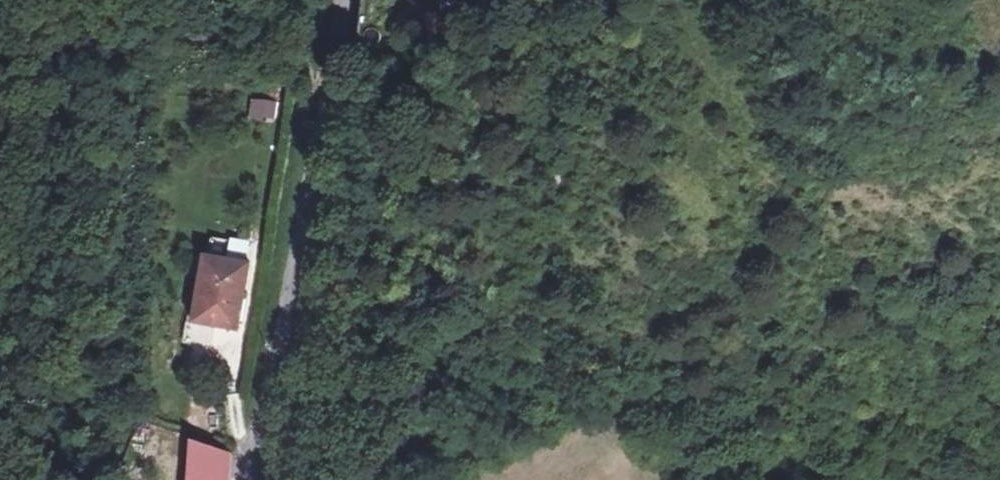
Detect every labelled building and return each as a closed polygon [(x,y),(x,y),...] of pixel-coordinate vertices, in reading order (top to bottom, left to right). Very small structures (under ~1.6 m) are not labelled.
[(275,122),(277,101),(250,98),(248,120),(275,122)] [(246,263),(201,256),(191,319),(236,325),(246,263)] [(185,479),(223,479),(224,452),(186,444),(185,479)]
